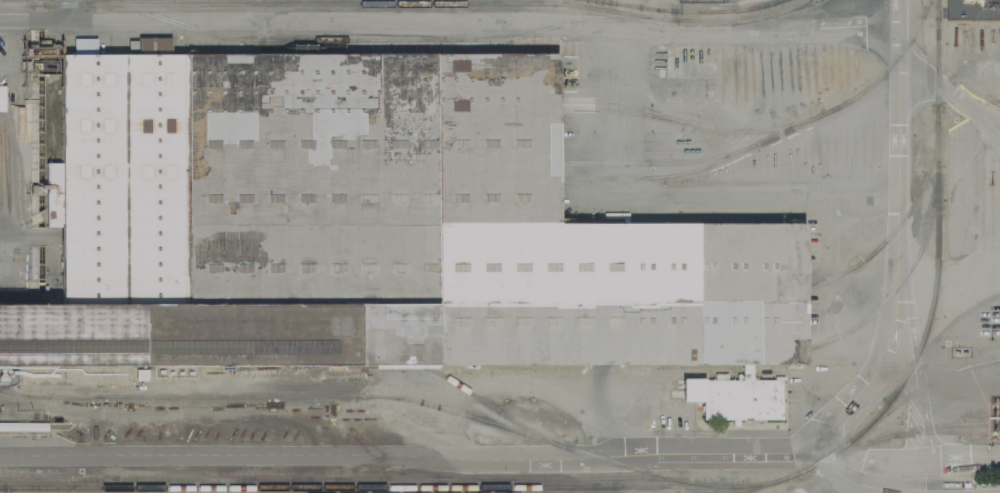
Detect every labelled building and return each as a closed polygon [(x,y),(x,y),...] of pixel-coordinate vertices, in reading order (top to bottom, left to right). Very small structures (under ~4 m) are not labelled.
[(800,362),(0,364),(0,303),(59,303),(58,52),(554,52),(554,223),(800,221),(800,362)] [(59,209),(59,162),(44,163),(45,226),(58,226),(58,209),(59,209)] [(134,380),(146,380),(146,369),(134,369),(134,380)] [(46,422),(0,422),(0,430),(46,431),(46,422)]
